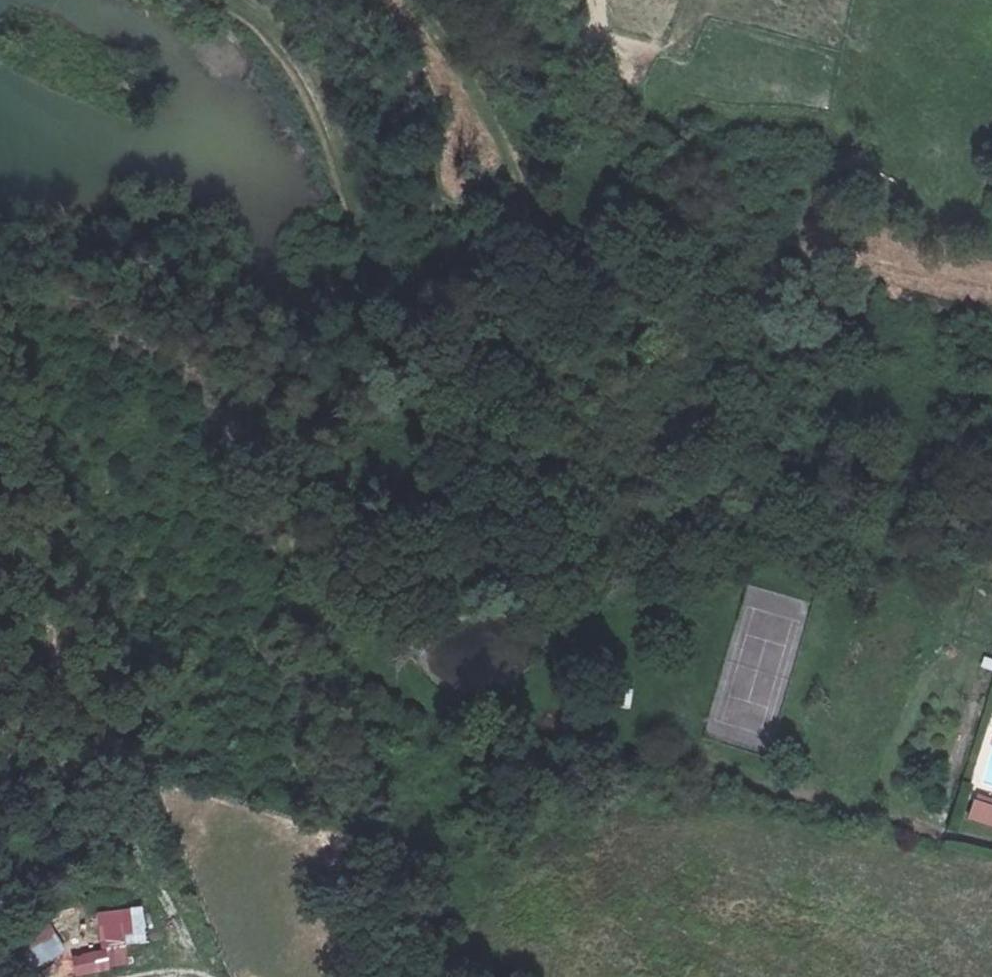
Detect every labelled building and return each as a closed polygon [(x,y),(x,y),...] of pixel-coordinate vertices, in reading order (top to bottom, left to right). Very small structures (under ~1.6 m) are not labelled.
[(968,821),(991,828),(991,806),(974,800),(968,821)] [(97,911),(99,948),(146,945),(144,908),(97,911)] [(29,972),(65,951),(48,921),(12,942),(29,972)] [(111,974),(107,949),(72,954),(75,976),(90,976),(111,974)]
